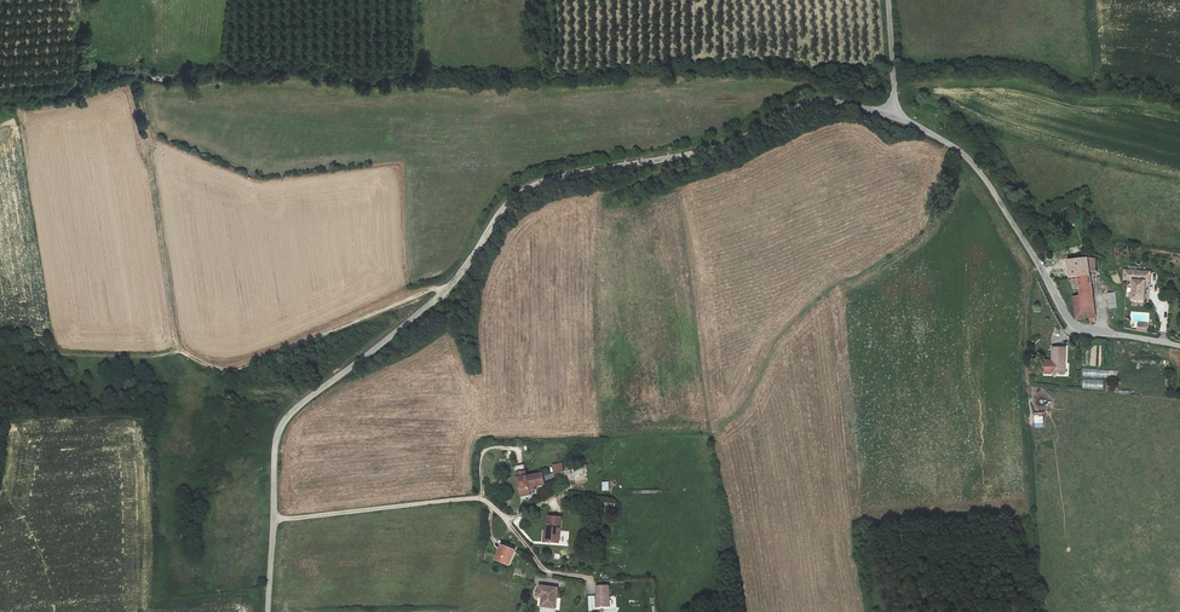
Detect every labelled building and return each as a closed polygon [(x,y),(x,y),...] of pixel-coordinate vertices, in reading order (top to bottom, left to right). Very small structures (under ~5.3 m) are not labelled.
[(1089,272),(1088,261),(1068,264),(1069,277),(1078,276),(1089,275),(1089,272)] [(1093,261),(1088,261),(1089,272),(1097,271),(1097,273),(1099,273),(1099,271),(1097,263),(1096,262),(1093,261)] [(1151,271),(1124,269),(1124,279),(1133,280),(1131,300),(1144,301),(1145,281),(1150,281),(1151,271)] [(1089,275),(1078,276),(1078,279),(1071,279),(1073,289),(1079,289),(1080,297),(1073,298),(1075,312),(1094,310),(1089,275)] [(1115,292),(1107,293),(1109,308),(1116,307),(1115,292)] [(1094,310),(1075,312),(1076,318),(1076,319),(1090,319),(1091,323),(1094,322),(1095,320),(1094,310)] [(1147,324),(1138,323),(1137,330),(1146,331),(1147,324)] [(1066,348),(1052,347),(1051,360),(1044,360),(1044,373),(1063,373),(1063,362),(1065,362),(1066,348)] [(1118,371),(1082,368),(1082,376),(1118,378),(1118,371)] [(1103,380),(1083,379),(1082,388),(1103,389),(1103,380)] [(1034,428),(1043,428),(1042,412),(1034,413),(1034,428)] [(553,465),(555,473),(564,471),(562,464),(553,465)] [(524,471),(516,473),(519,491),(525,494),(529,493),(528,487),(544,483),(542,472),(526,475),(524,471)] [(561,517),(548,516),(547,530),(543,530),(542,541),(559,542),(561,517)] [(514,550),(500,545),(495,559),(508,564),(514,550)] [(556,587),(538,585),(537,597),(541,597),(540,606),(555,607),(556,587)] [(608,585),(596,586),(597,606),(609,606),(608,585)]
